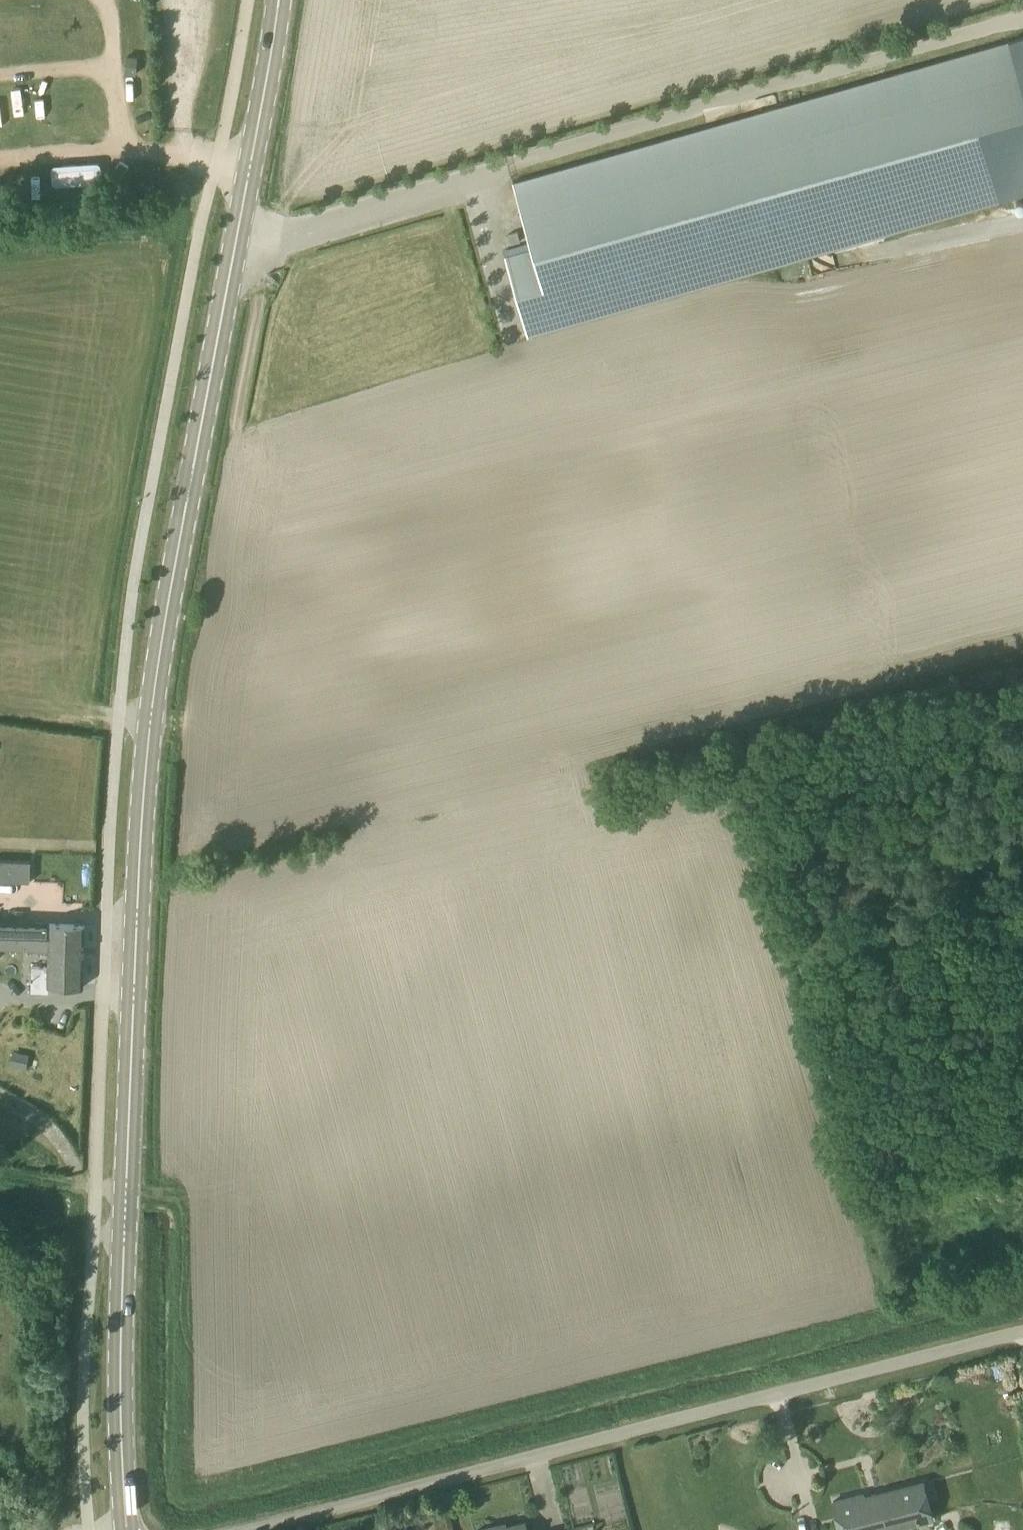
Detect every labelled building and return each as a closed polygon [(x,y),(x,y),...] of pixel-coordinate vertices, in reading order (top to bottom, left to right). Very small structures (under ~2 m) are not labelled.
[(513,182),(532,248),(505,256),(528,336),(1022,195),(1022,37),(513,182)] [(30,881),(31,861),(0,860),(0,880),(30,881)] [(49,952),(84,954),(85,925),(0,921),(0,947),(49,948),(49,952)] [(84,954),(49,952),(49,966),(32,966),(31,992),(49,993),(49,986),(83,987),(84,954)] [(923,1482),(865,1497),(864,1493),(833,1501),(840,1529),(888,1529),(932,1519),(923,1482)]
